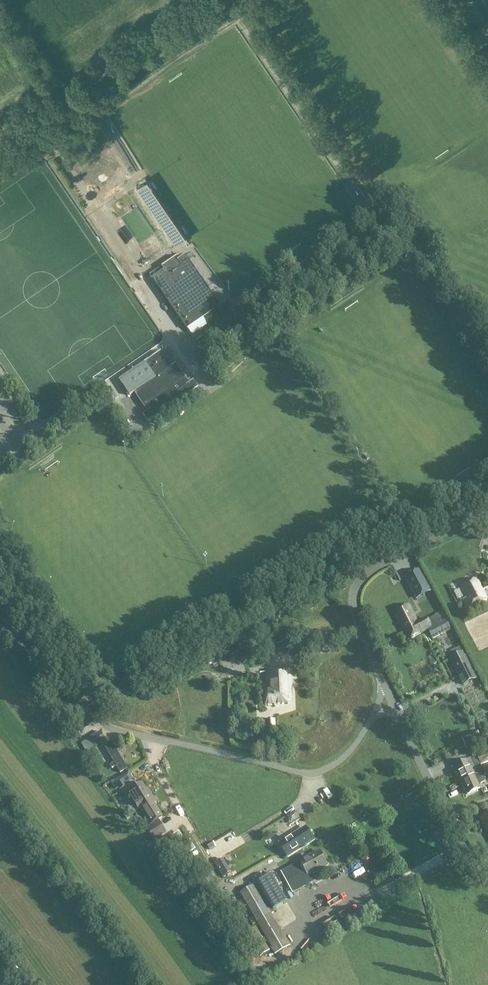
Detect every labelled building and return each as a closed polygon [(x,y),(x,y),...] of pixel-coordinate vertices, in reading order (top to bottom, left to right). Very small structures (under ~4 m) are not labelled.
[(188,242),(141,174),(100,203),(112,221),(116,219),(136,249),(133,252),(146,271),(188,242)] [(220,341),(236,330),(186,256),(181,259),(180,257),(176,257),(162,267),(164,271),(153,279),(187,330),(204,318),(220,341)] [(171,367),(161,353),(120,381),(130,397),(135,394),(148,412),(143,415),(148,422),(199,388),(194,381),(189,384),(176,364),(171,367)] [(432,592),(420,569),(405,577),(417,600),(432,592)] [(399,570),(381,581),(387,591),(405,580),(399,570)] [(464,602),(468,609),(487,599),(478,580),(462,588),(469,600),(464,602)] [(459,590),(454,592),(457,599),(463,597),(459,590)] [(420,625),(419,624),(409,605),(394,613),(405,633),(420,625)] [(231,663),(264,648),(259,637),(278,628),(273,615),(253,624),(256,629),(234,639),(237,647),(226,652),(231,663)] [(439,615),(428,621),(427,619),(419,624),(420,625),(405,633),(408,640),(423,632),(428,629),(433,639),(451,630),(446,621),(443,623),(439,615)] [(451,659),(463,685),(475,679),(463,653),(451,659)] [(280,705),(279,671),(268,672),(268,692),(265,692),(266,706),(280,705)] [(290,671),(279,671),(280,705),(291,704),(290,671)] [(212,704),(213,711),(224,710),(224,696),(219,696),(219,704),(212,704)] [(276,732),(275,720),(267,720),(267,732),(276,732)] [(90,738),(95,747),(95,748),(107,742),(101,732),(90,738)] [(462,739),(467,750),(482,742),(477,732),(462,739)] [(112,770),(117,767),(121,773),(128,769),(112,743),(105,747),(114,763),(110,766),(112,770)] [(478,767),(487,763),(487,744),(482,747),(484,753),(474,758),(478,767)] [(483,768),(474,772),(472,770),(475,768),(470,759),(453,767),(457,776),(459,775),(468,794),(481,788),(481,787),(481,785),(486,783),(486,780),(484,777),(487,775),(483,768)] [(129,773),(114,781),(115,782),(110,784),(112,787),(117,785),(120,791),(127,787),(126,784),(133,780),(129,773)] [(131,791),(151,824),(163,817),(143,784),(131,791)] [(284,814),(293,809),(290,804),(281,809),(284,814)] [(167,834),(159,820),(146,828),(155,842),(167,834)] [(288,858),(296,853),(314,841),(306,828),(287,840),(280,845),(288,858)] [(183,858),(196,849),(192,844),(189,846),(184,838),(173,846),(179,854),(180,853),(183,858)] [(164,842),(157,847),(162,854),(168,850),(164,842)] [(374,848),(369,852),(373,858),(378,854),(374,848)] [(328,866),(320,852),(282,873),(287,883),(306,873),(309,876),(328,866)] [(216,864),(224,877),(231,872),(224,859),(216,864)] [(344,876),(354,869),(350,864),(340,872),(344,876)] [(192,872),(226,920),(236,913),(219,887),(218,888),(202,865),(192,872)] [(272,876),(257,884),(273,911),(288,903),(272,876)] [(254,885),(240,894),(276,956),(291,947),(254,885)] [(341,908),(340,905),(344,903),(340,890),(330,894),(336,910),(341,908)] [(263,938),(256,927),(243,935),(254,953),(256,951),(260,958),(270,952),(262,939),(263,938)]
